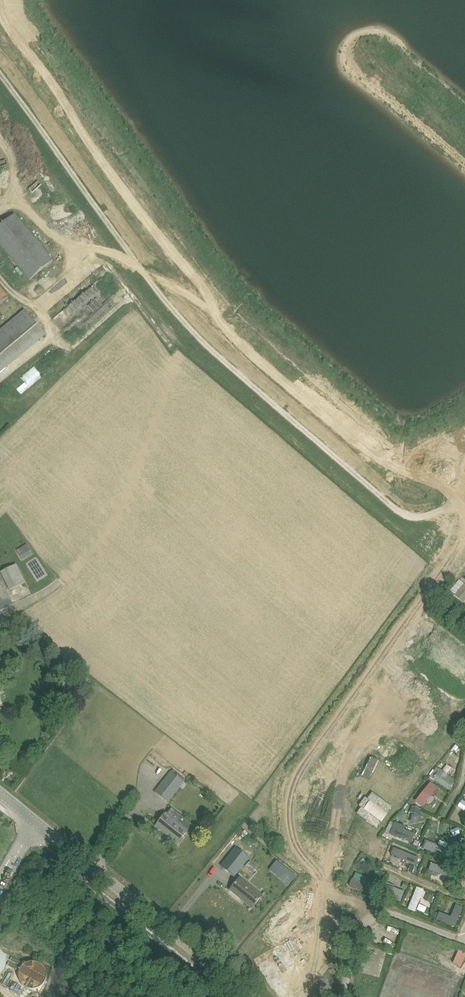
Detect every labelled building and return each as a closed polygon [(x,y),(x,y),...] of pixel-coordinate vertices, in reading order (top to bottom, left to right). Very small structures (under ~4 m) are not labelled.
[(0,226),(0,245),(30,280),(53,260),(15,214),(0,226)] [(8,297),(0,287),(0,305),(8,297)] [(45,336),(24,311),(0,331),(0,374),(45,336)] [(22,394),(43,375),(34,365),(13,384),(22,394)] [(28,545),(17,551),(23,560),(33,553),(28,545)] [(17,564),(1,571),(9,589),(26,582),(17,564)] [(455,595),(450,591),(445,597),(450,601),(455,595)] [(422,749),(417,763),(422,765),(428,751),(422,749)] [(402,752),(399,758),(410,764),(413,759),(402,752)] [(395,764),(391,769),(400,775),(403,771),(395,764)] [(440,769),(433,779),(449,791),(455,783),(446,777),(448,775),(440,769)] [(167,803),(183,782),(171,772),(154,792),(167,803)] [(410,787),(415,775),(409,772),(404,785),(410,787)] [(385,778),(381,782),(393,794),(397,789),(385,778)] [(431,781),(416,801),(424,807),(439,787),(431,781)] [(357,814),(377,828),(392,807),(372,793),(368,799),(365,797),(359,806),(361,808),(357,814)] [(412,806),(410,812),(419,815),(421,809),(412,806)] [(191,824),(182,817),(172,809),(167,815),(165,814),(156,826),(178,843),(188,832),(186,831),(191,824)] [(402,821),(408,815),(403,810),(397,817),(402,821)] [(393,833),(392,836),(411,843),(414,835),(404,832),(402,831),(404,826),(394,823),(391,832),(393,833)] [(457,828),(450,831),(453,837),(460,834),(457,828)] [(384,839),(380,848),(373,846),(370,855),(384,860),(391,842),(384,839)] [(424,849),(444,855),(446,847),(427,841),(424,849)] [(460,843),(455,841),(452,847),(458,850),(460,843)] [(234,876),(249,858),(236,848),(221,866),(234,876)] [(289,884),(297,875),(277,859),(269,869),(289,884)] [(434,868),(447,873),(451,864),(438,859),(434,868)] [(365,866),(361,861),(360,861),(355,866),(360,871),(366,866),(365,866)] [(245,902),(253,908),(262,896),(240,878),(230,890),(242,900),(243,899),(246,901),(245,902)] [(416,912),(424,889),(416,886),(408,909),(416,912)] [(425,900),(431,903),(432,902),(433,903),(436,898),(427,894),(425,900)] [(451,918),(440,913),(437,920),(455,927),(463,908),(456,905),(451,918)] [(438,914),(433,911),(430,918),(436,921),(438,914)] [(464,957),(464,953),(458,950),(454,964),(462,967),(464,957)] [(25,987),(30,989),(35,989),(40,988),(44,984),(46,980),(47,975),(46,970),(43,965),(38,962),(32,961),(26,963),(22,967),(19,972),(19,977),(21,983),(25,987)]
